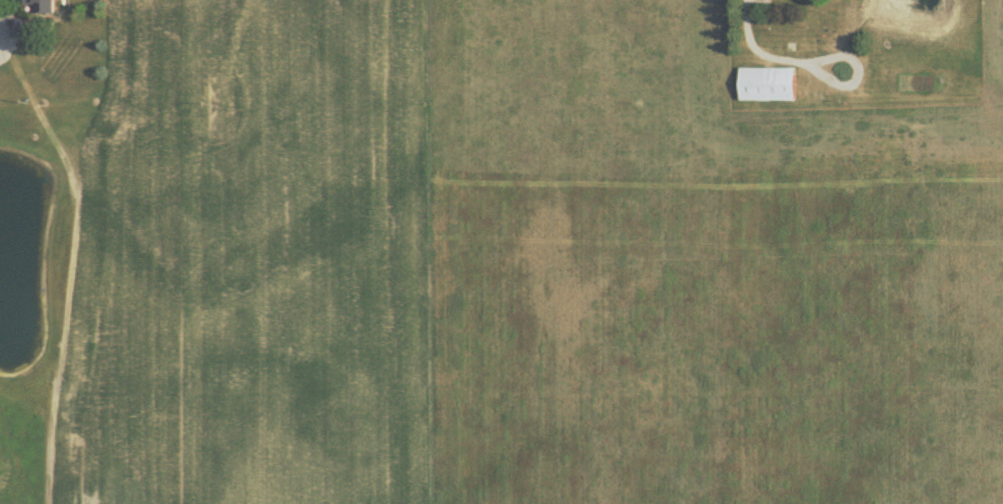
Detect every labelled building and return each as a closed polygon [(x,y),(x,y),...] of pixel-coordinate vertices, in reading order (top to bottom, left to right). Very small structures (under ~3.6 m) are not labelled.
[(794,68),(738,67),(738,99),(793,100),(794,68)]
